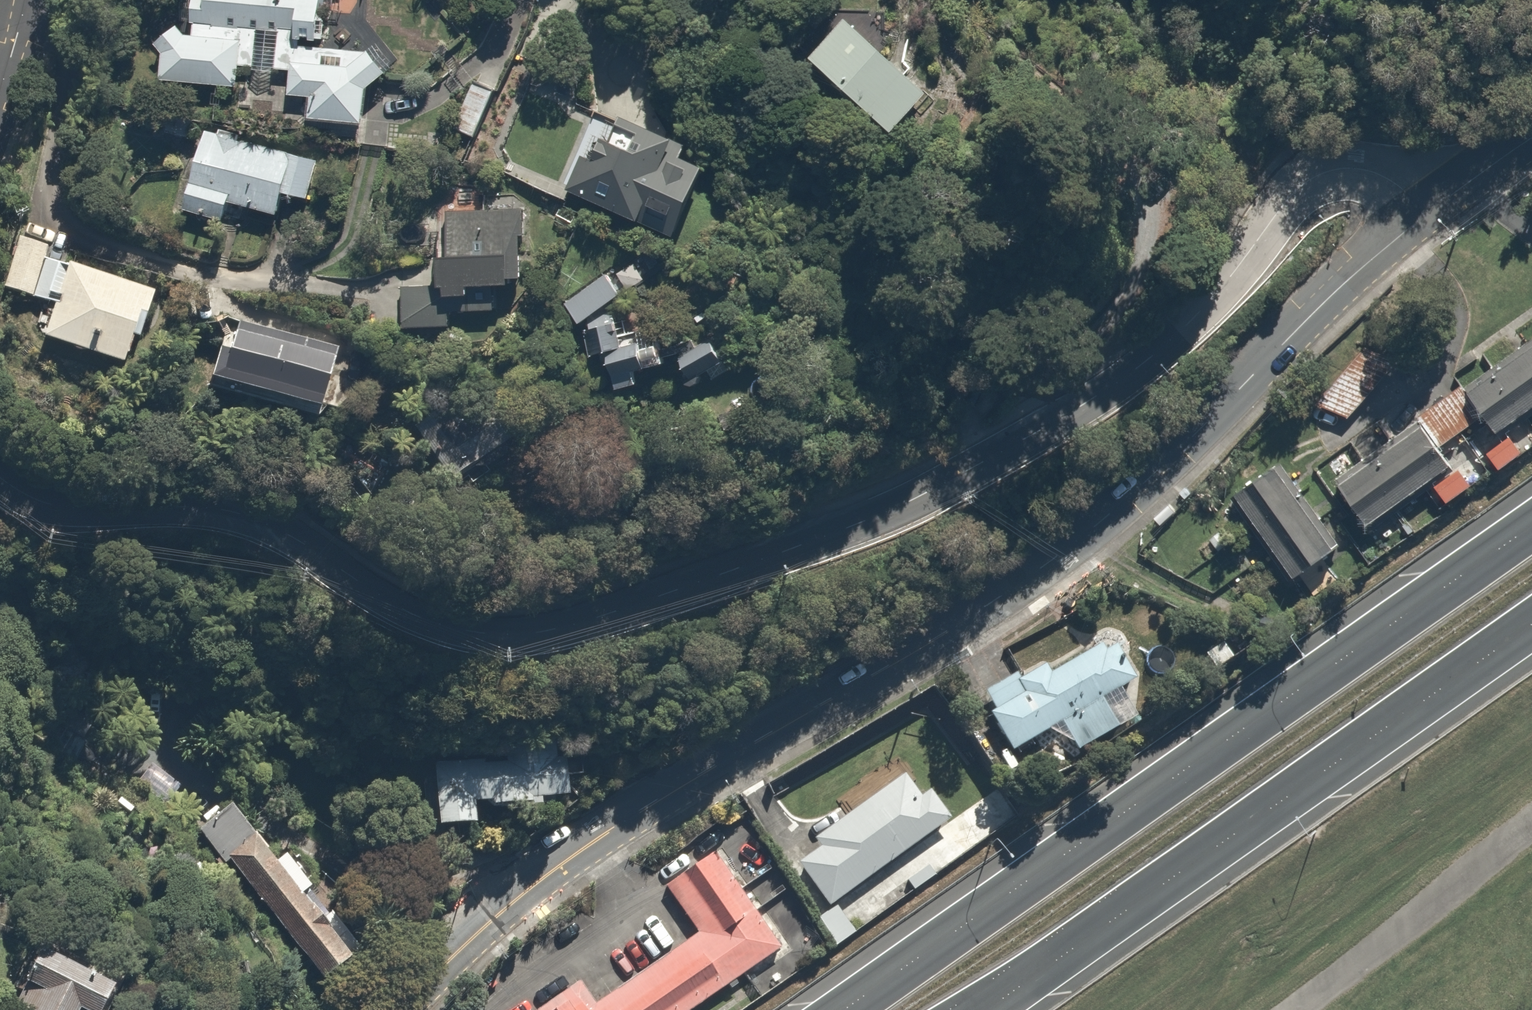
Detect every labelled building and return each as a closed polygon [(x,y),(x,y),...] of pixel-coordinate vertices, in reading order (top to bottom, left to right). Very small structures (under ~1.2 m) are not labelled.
[(389,81),(397,0),(193,0),(191,29),(168,27),(163,83),(221,88),(218,124),(291,130),(293,106),(273,105),(275,79),(258,77),(259,32),(279,34),(276,71),(292,73),(290,99),(314,101),(311,132),(370,137),(375,80),(389,81)] [(840,13),(803,58),(900,137),(937,92),(840,13)] [(738,99),(595,37),(568,97),(621,120),(602,164),(576,153),(562,186),(678,237),(738,99)] [(499,87),(475,77),(452,135),(475,144),(499,87)] [(235,221),(237,212),(287,223),(292,197),(318,202),(328,154),(205,128),(187,211),(235,221)] [(447,288),(447,301),(478,300),(478,291),(522,290),(521,210),(448,212),(449,259),(440,259),(441,289),(447,288)] [(24,235),(21,245),(5,288),(56,306),(45,336),(132,368),(159,294),(59,258),(63,249),(24,235)] [(576,319),(616,304),(625,300),(614,273),(569,301),(576,319)] [(610,407),(671,384),(662,361),(681,354),(668,322),(647,331),(644,322),(626,329),(616,304),(576,319),(610,407)] [(234,319),(216,380),(330,413),(347,353),(234,319)] [(731,367),(716,339),(685,356),(701,384),(731,367)] [(1470,397),(1501,440),(1531,418),(1531,352),(1470,397)] [(1352,421),(1381,384),(1352,360),(1322,397),(1352,421)] [(1378,528),(1460,467),(1445,448),(1484,419),(1462,390),(1384,448),(1369,428),(1347,444),(1362,463),(1341,478),(1378,528)] [(456,435),(436,459),(462,480),(482,456),(456,435)] [(1345,549),(1283,465),(1241,496),(1304,580),(1345,549)] [(982,692),(1011,751),(1066,724),(1077,746),(1139,715),(1126,689),(1145,680),(1122,635),(1050,670),(1045,661),(982,692)] [(1228,637),(1210,651),(1222,668),(1241,654),(1228,637)] [(488,828),(487,814),(542,811),(541,797),(576,795),(574,755),(425,765),(430,832),(488,828)] [(825,843),(797,863),(829,910),(837,905),(957,822),(916,762),(816,830),(825,843)] [(366,963),(239,804),(209,828),(335,987),(366,963)] [(749,950),(681,856),(633,890),(668,939),(573,1005),(558,984),(522,1009),(664,1009),(749,950)] [(856,932),(837,905),(829,910),(820,917),(838,944),(856,932)] [(126,991),(48,949),(18,1006),(26,1009),(116,1009),(126,991)]
